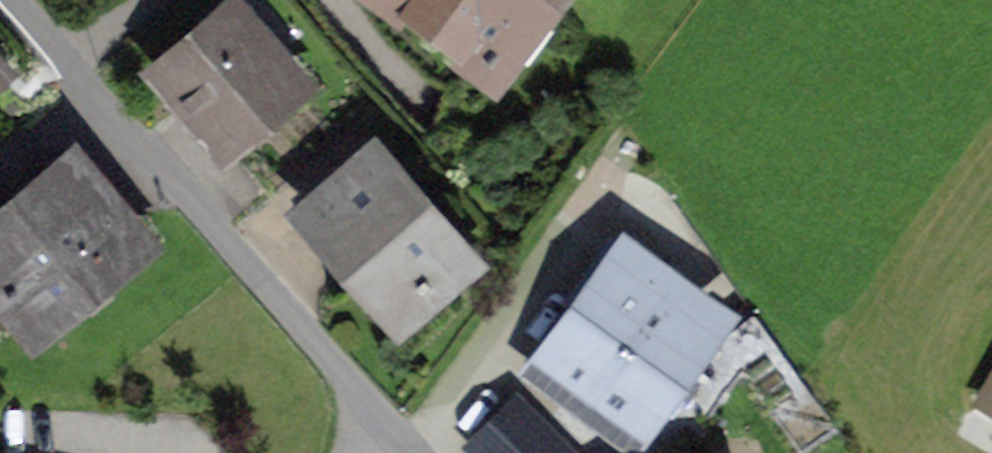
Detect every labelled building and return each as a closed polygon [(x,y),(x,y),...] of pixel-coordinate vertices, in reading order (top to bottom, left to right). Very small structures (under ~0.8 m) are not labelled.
[(491,63),(537,0),(406,0),(491,63)] [(161,73),(224,146),(297,83),(234,10),(161,73)] [(33,328),(138,242),(73,163),(0,223),(0,288),(33,328)] [(307,220),(391,318),(458,261),(373,163),(307,220)] [(613,247),(586,283),(601,293),(546,368),(621,422),(630,429),(711,319),(613,247)] [(755,314),(724,336),(711,319),(630,429),(621,422),(591,452),(854,452),(755,314)] [(981,396),(991,402),(991,376),(981,396)] [(473,446),(480,452),(566,452),(517,404),(473,446)]
